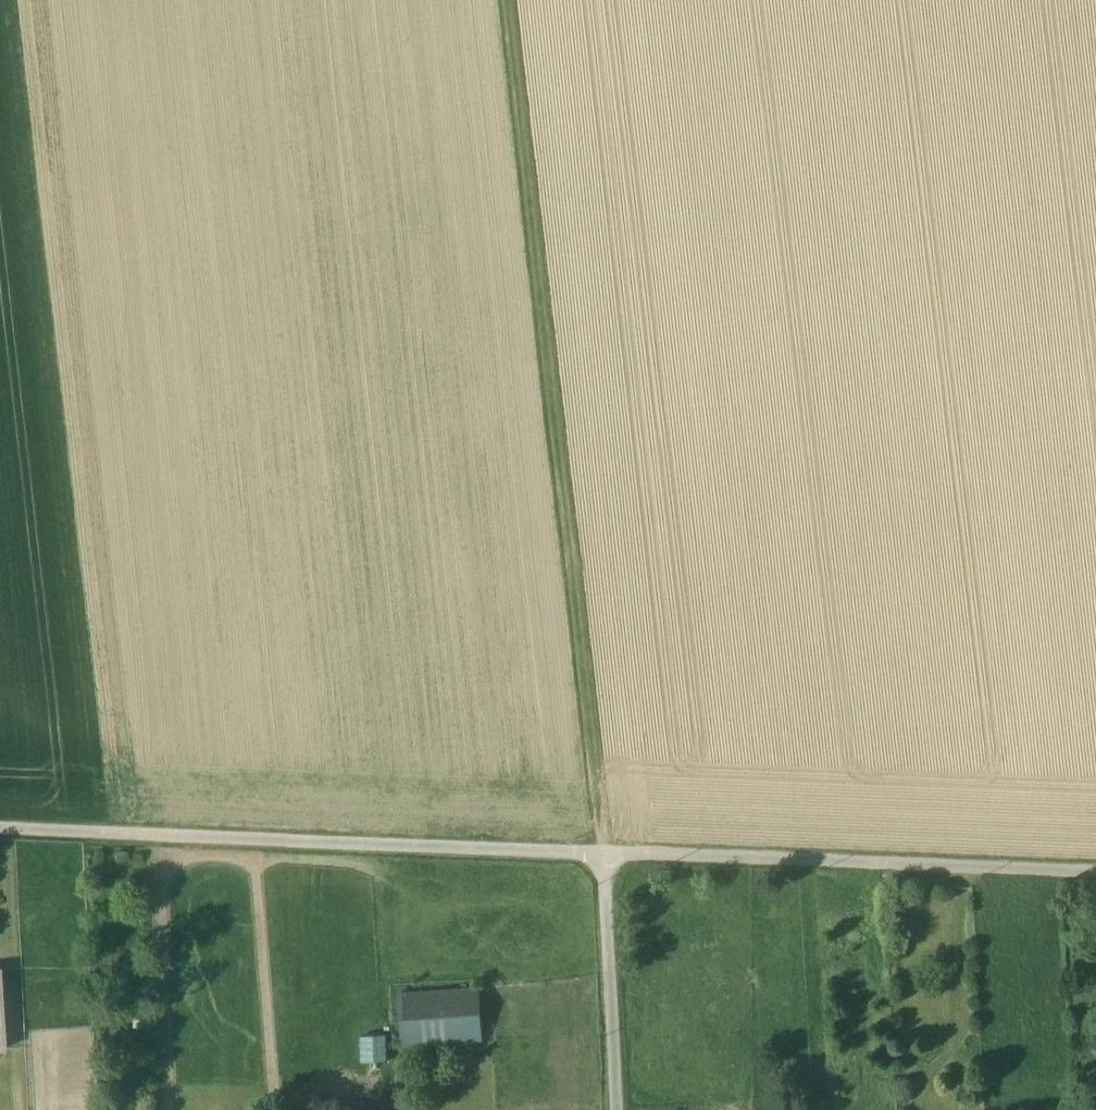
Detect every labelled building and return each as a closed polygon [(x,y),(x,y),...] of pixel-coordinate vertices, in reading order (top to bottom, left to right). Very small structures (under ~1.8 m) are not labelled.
[(478,988),(400,992),(403,1043),(482,1039),(478,988)]
